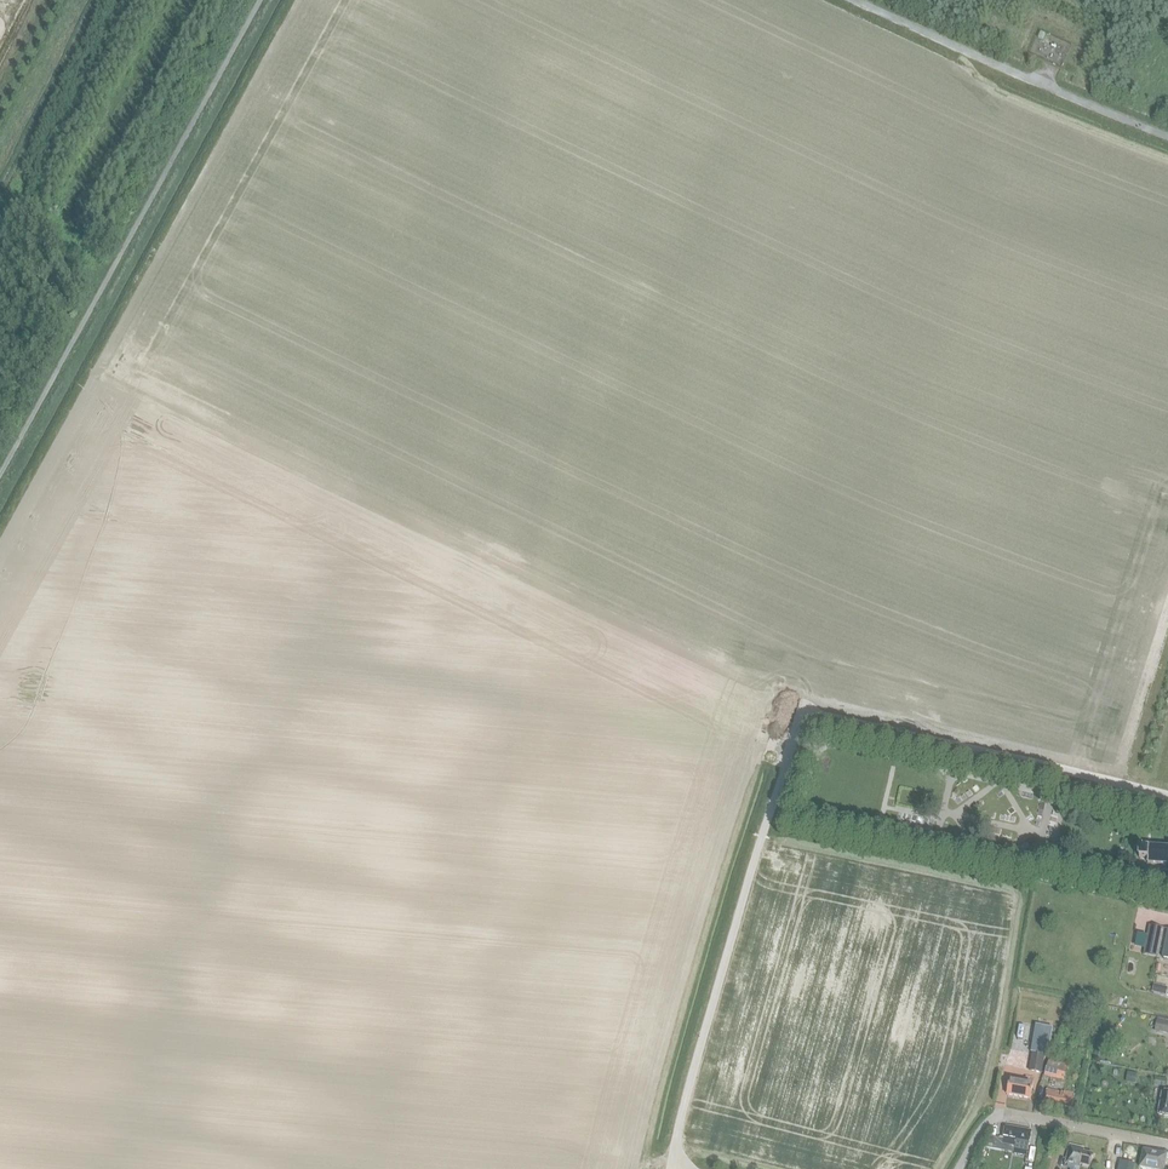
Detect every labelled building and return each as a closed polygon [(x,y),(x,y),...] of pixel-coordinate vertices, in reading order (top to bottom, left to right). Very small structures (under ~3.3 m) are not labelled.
[(1063,52),(1063,42),(1055,42),(1055,39),(1045,39),(1045,57),(1054,57),(1054,52),(1063,52)] [(1167,865),(1167,848),(1141,846),(1141,850),(1140,850),(1140,859),(1148,859),(1148,864),(1167,865)] [(1164,928),(1149,925),(1143,954),(1158,957),(1164,928)] [(1167,1034),(1167,1021),(1158,1019),(1155,1031),(1167,1034)] [(1053,1028),(1036,1026),(1035,1032),(1052,1035),(1053,1028)] [(1049,1056),(1050,1049),(1033,1046),(1031,1053),(1049,1056)] [(1042,1074),(1045,1056),(1032,1053),(1031,1062),(1029,1071),(1042,1074)] [(1045,1076),(1064,1082),(1068,1066),(1066,1066),(1066,1064),(1049,1060),(1045,1076)] [(1126,1082),(1136,1084),(1137,1074),(1128,1072),(1126,1082)] [(1026,1080),(1011,1077),(1007,1095),(1031,1099),(1034,1079),(1026,1077),(1026,1080)] [(1166,1088),(1167,1080),(1155,1078),(1154,1086),(1166,1088)] [(1064,1093),(1047,1090),(1044,1107),(1058,1109),(1059,1106),(1072,1108),(1075,1094),(1064,1091),(1064,1093)] [(1163,1092),(1159,1115),(1167,1116),(1167,1093),(1163,1092)] [(1014,1153),(1028,1156),(1032,1131),(1006,1127),(1003,1144),(1015,1146),(1014,1153)] [(1070,1145),(1066,1164),(1068,1164),(1081,1167),(1081,1165),(1091,1167),(1094,1155),(1084,1152),(1085,1149),(1070,1145)] [(1140,1168),(1147,1168),(1164,1168),(1167,1155),(1143,1150),(1140,1168)]
